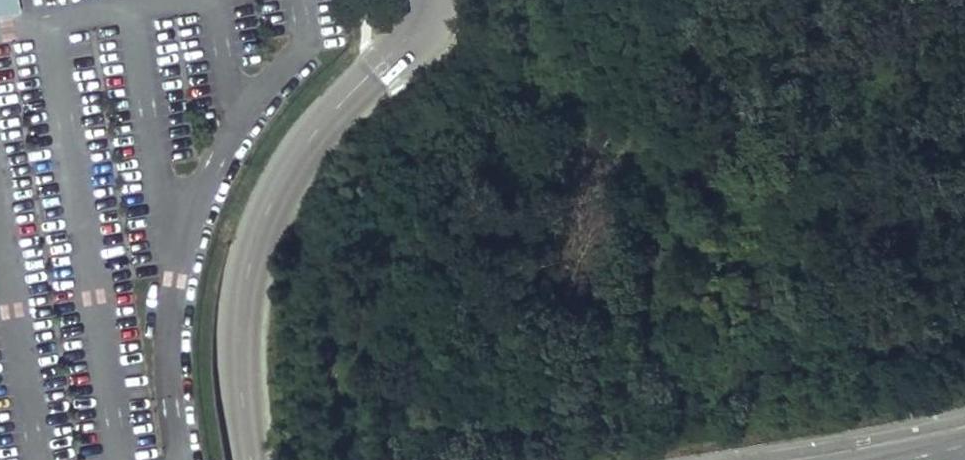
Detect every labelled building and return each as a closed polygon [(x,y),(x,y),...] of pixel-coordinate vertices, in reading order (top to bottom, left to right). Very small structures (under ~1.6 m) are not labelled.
[(19,15),(18,0),(0,0),(0,16),(19,15)]
